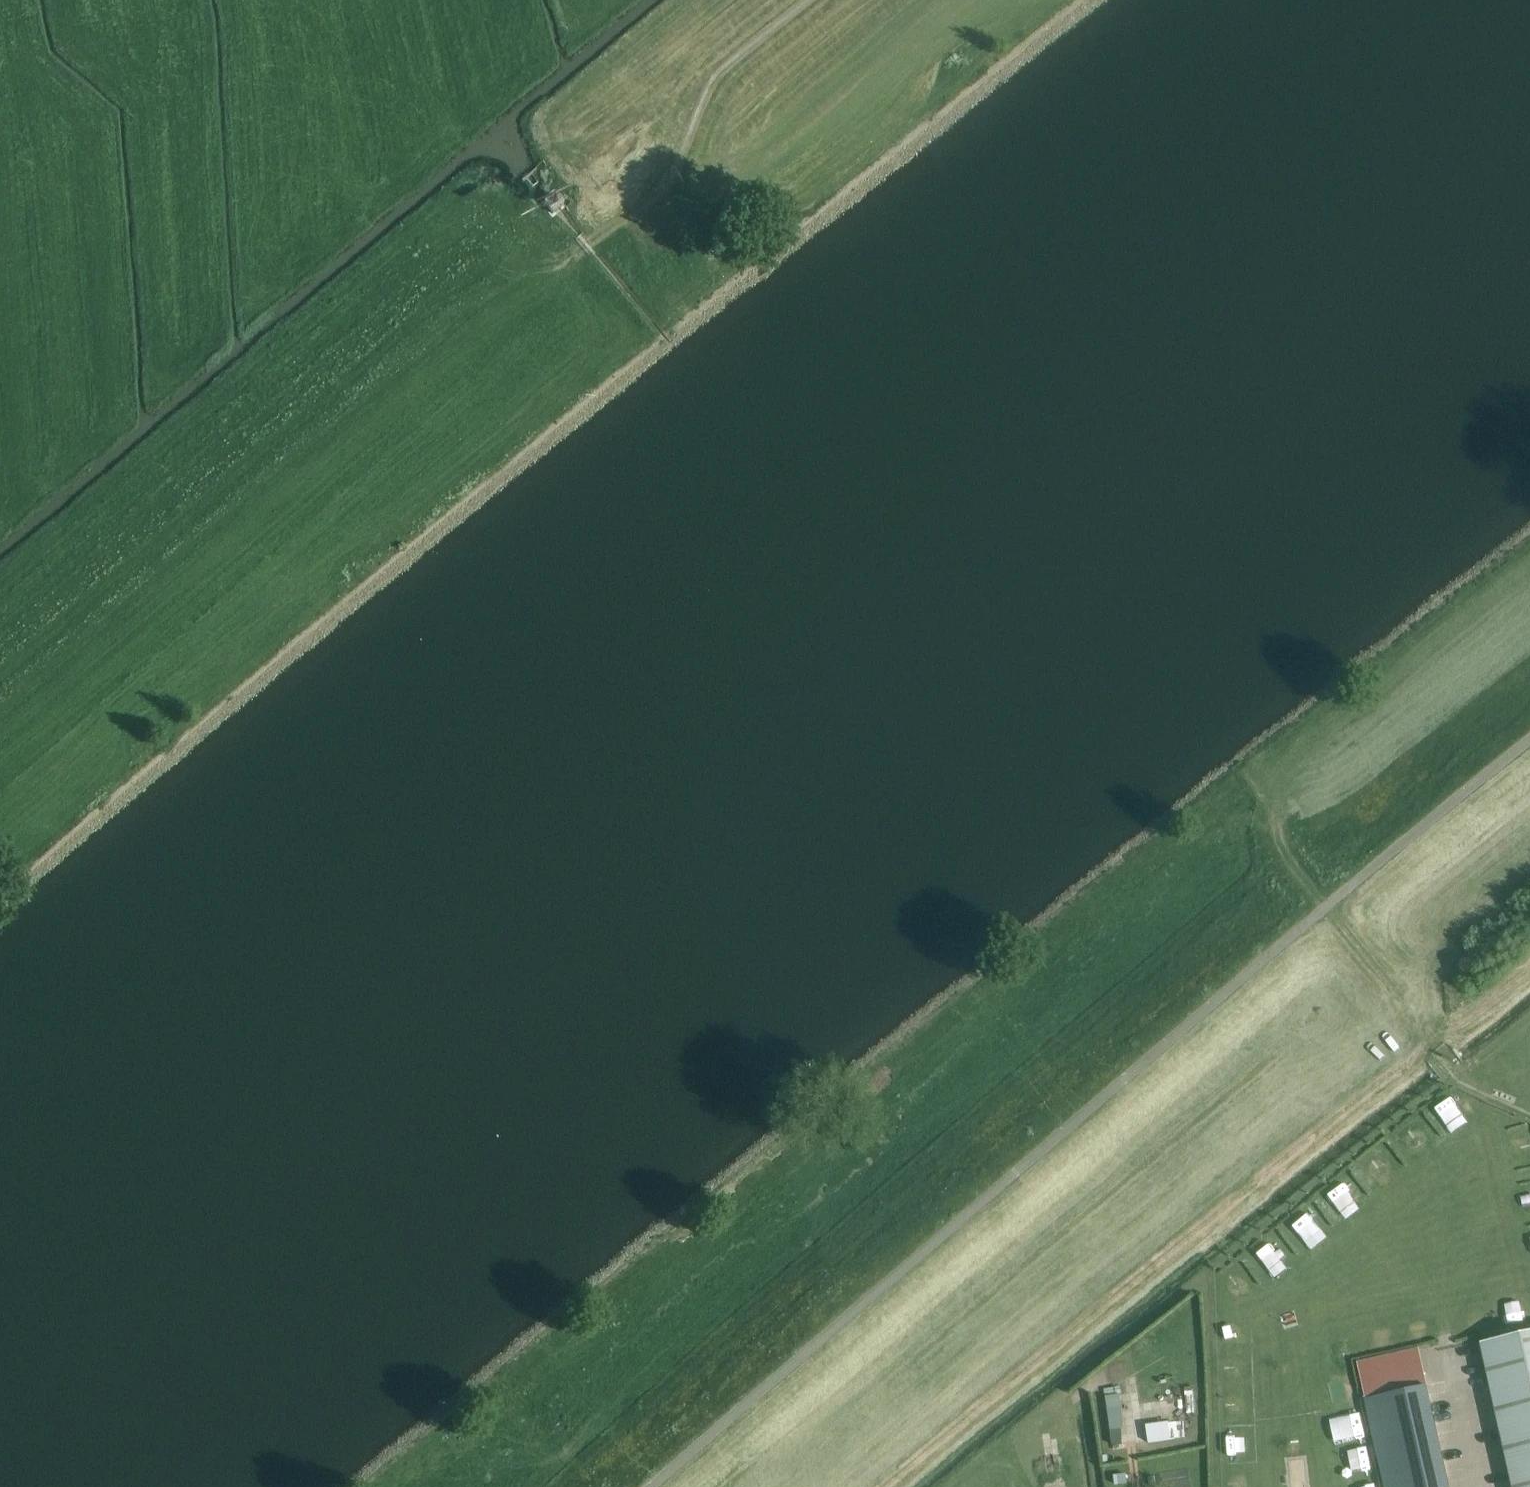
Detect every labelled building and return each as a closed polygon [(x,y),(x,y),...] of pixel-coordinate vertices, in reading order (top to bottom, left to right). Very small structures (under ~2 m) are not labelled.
[(1436,1114),(1447,1129),(1465,1116),(1454,1101),(1436,1114)] [(1346,1186),(1328,1201),(1340,1215),(1358,1201),(1346,1186)] [(1274,1270),(1285,1263),(1277,1249),(1266,1255),(1274,1270)] [(1512,1486),(1529,1486),(1529,1331),(1479,1342),(1512,1486)] [(1366,1399),(1385,1486),(1446,1486),(1423,1386),(1366,1399)] [(1112,1387),(1110,1441),(1126,1442),(1128,1388),(1112,1387)] [(1362,1412),(1336,1415),(1339,1432),(1364,1429),(1362,1412)]
